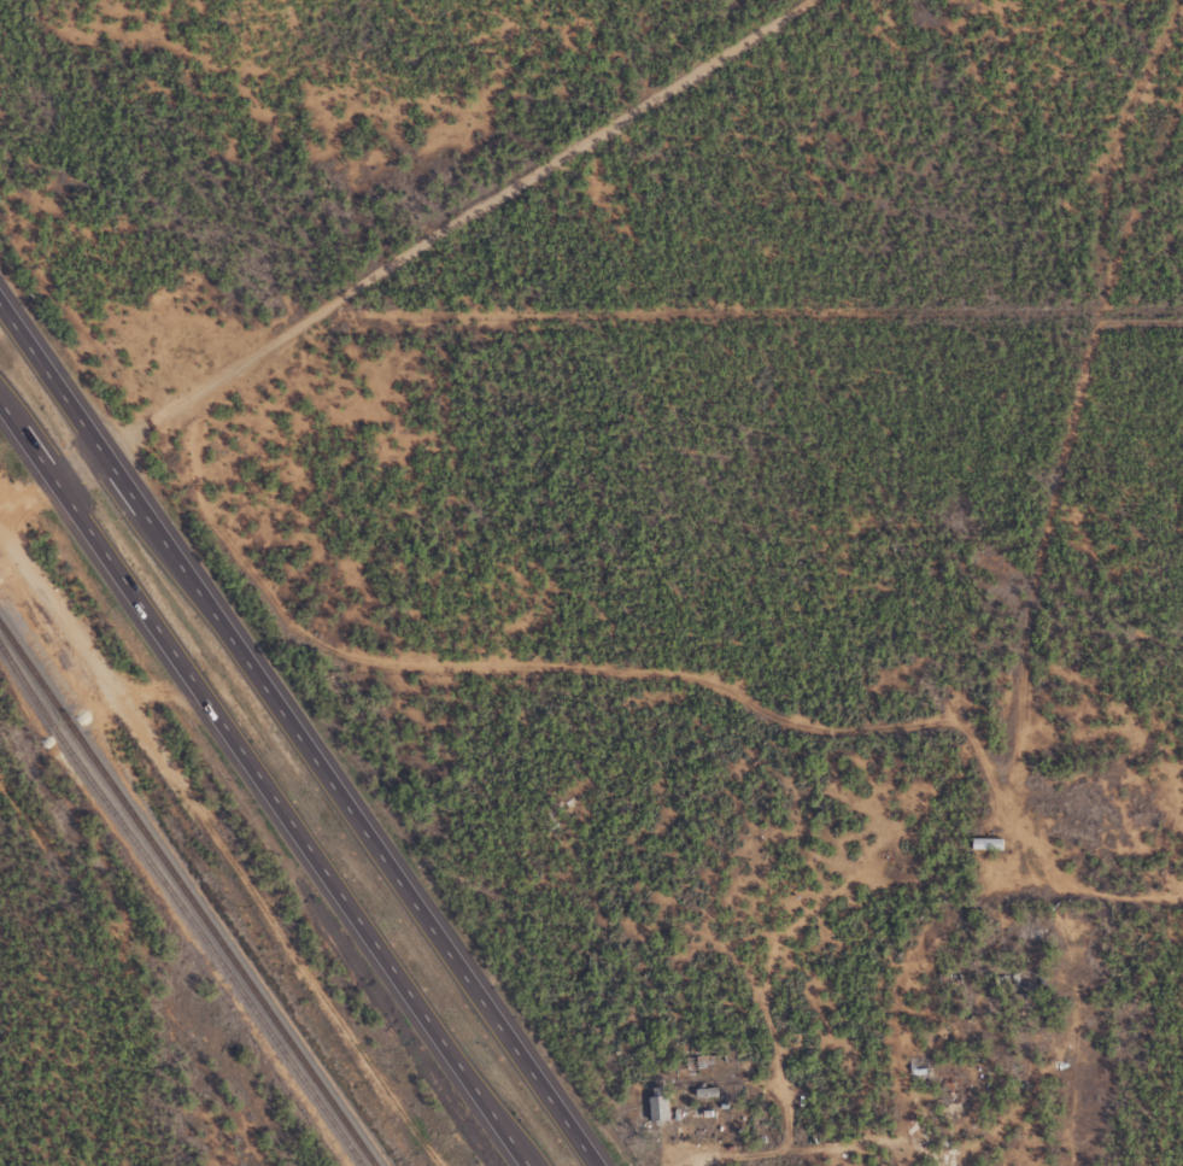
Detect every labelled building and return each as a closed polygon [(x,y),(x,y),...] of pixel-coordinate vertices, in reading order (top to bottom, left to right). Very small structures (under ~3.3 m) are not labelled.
[(1007,847),(1005,836),(974,839),(976,850),(1007,847)] [(1033,976),(1014,976),(1015,995),(1046,994),(1045,980),(1033,980),(1033,976)] [(721,1086),(700,1089),(701,1099),(722,1096),(721,1086)] [(672,1122),(672,1095),(653,1095),(654,1122),(672,1122)] [(707,1126),(707,1111),(690,1111),(690,1126),(707,1126)]
